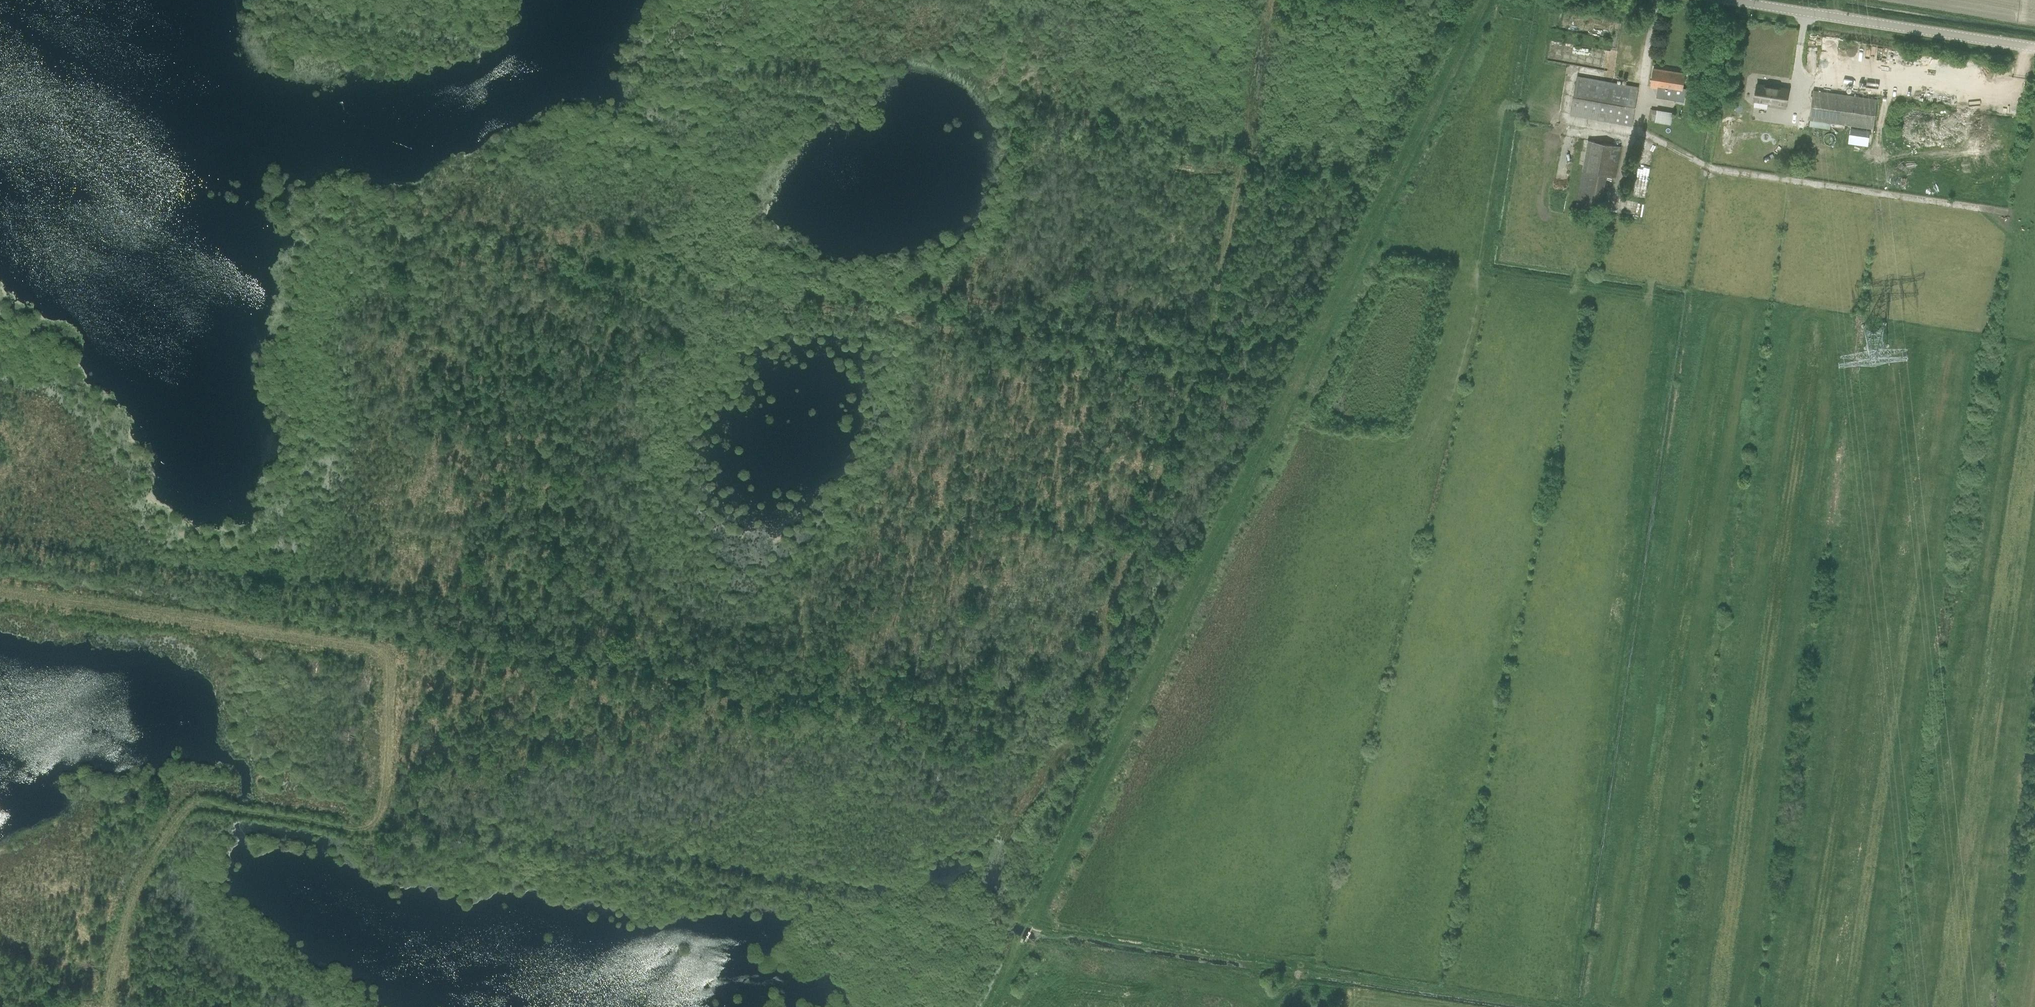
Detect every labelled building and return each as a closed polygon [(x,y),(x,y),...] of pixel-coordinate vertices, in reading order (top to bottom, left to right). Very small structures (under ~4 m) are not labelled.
[(1683,89),(1685,73),(1654,68),(1651,87),(1669,89),(1669,87),(1675,88),(1674,97),(1681,98),(1683,89)] [(1578,76),(1572,115),(1632,125),(1638,87),(1578,76)] [(1786,107),(1789,89),(1757,84),(1755,100),(1768,102),(1768,105),(1786,107)] [(1830,129),(1831,122),(1873,128),(1877,99),(1813,90),(1809,119),(1810,119),(1809,126),(1830,129)] [(1650,108),(1649,120),(1669,123),(1671,111),(1650,108)] [(1870,131),(1851,128),(1850,133),(1869,136),(1870,131)] [(1582,171),(1607,175),(1615,177),(1621,146),(1588,140),(1582,171)] [(1631,198),(1644,200),(1647,177),(1641,177),(1642,171),(1636,170),(1631,198)]
